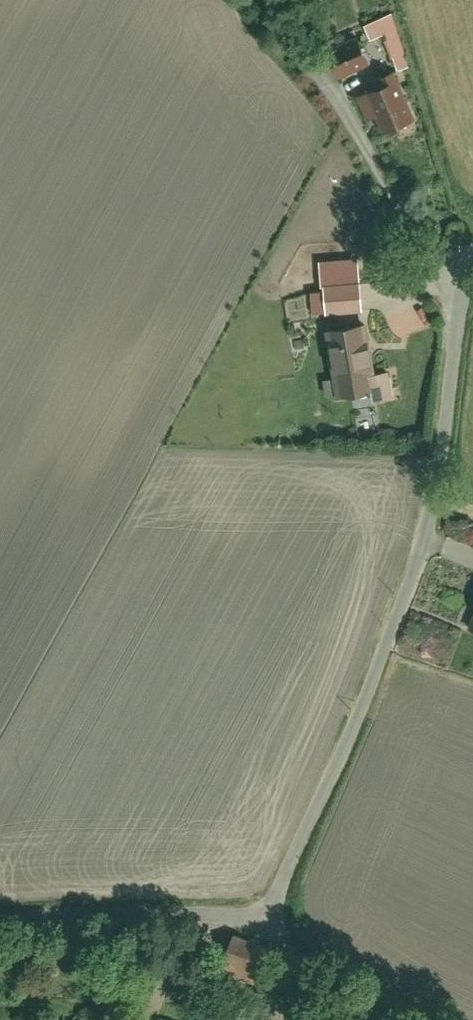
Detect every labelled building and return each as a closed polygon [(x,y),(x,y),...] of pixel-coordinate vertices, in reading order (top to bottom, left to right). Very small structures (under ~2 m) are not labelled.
[(366,21),(370,39),(386,35),(395,71),(409,67),(395,14),(366,21)] [(337,81),(369,66),(354,34),(322,49),(337,81)] [(414,122),(393,73),(382,77),(386,86),(355,99),(365,123),(374,119),(381,136),(414,122)] [(323,316),(358,314),(356,283),(320,285),(321,293),(323,316)] [(371,373),(364,323),(326,328),(335,397),(370,393),(371,400),(389,397),(386,371),(371,373)] [(464,628),(472,632),(472,606),(464,628)] [(267,946),(231,932),(217,969),(252,983),(267,946)]
